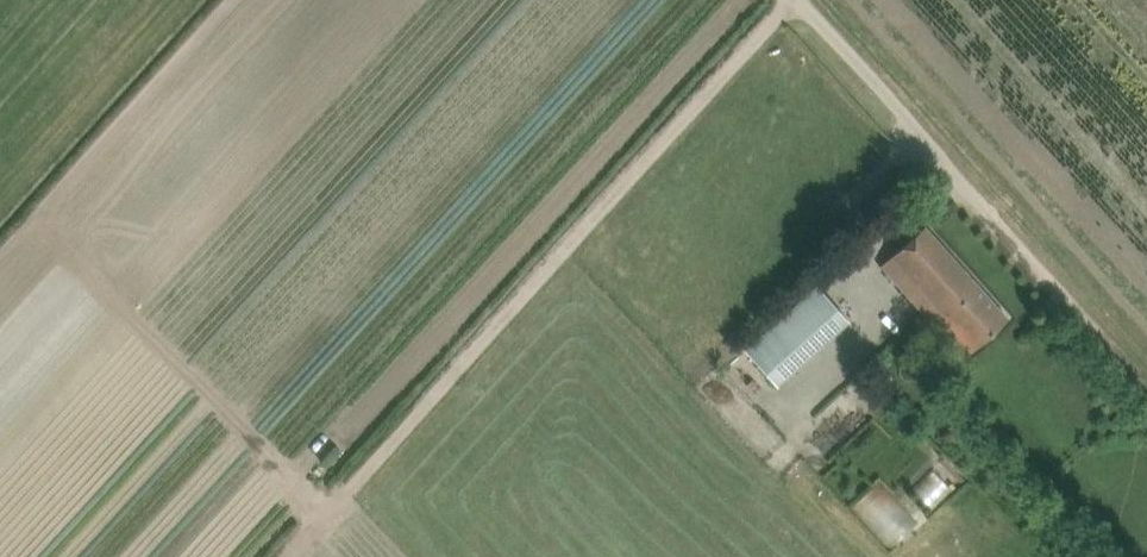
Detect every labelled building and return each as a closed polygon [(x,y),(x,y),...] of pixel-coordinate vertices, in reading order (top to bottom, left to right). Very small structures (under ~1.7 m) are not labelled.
[(965,358),(990,335),(1009,319),(925,226),(907,242),(881,265),(939,329),(952,343),(965,358)] [(745,350),(778,385),(849,322),(816,284),(745,350)] [(939,513),(961,493),(942,474),(921,494),(939,513)]
